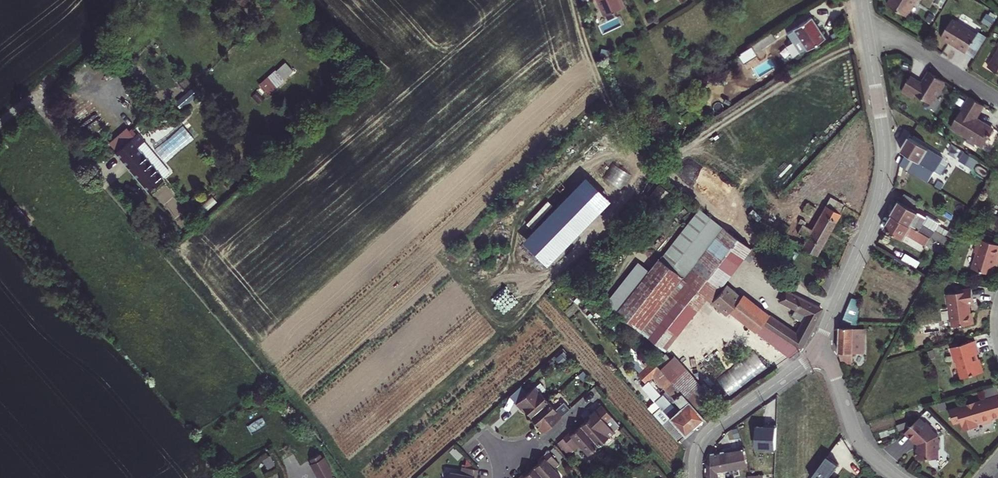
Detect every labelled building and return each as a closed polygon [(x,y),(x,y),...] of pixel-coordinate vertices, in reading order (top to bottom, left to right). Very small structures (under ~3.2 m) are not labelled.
[(603,15),(623,6),(621,0),(596,0),(603,15)] [(906,16),(917,0),(891,0),(888,5),(906,16)] [(800,54),(825,38),(811,16),(787,32),(800,54)] [(941,38),(966,53),(977,34),(952,19),(941,38)] [(776,39),(772,33),(758,42),(762,48),(774,41),(776,39)] [(743,60),(762,48),(758,42),(751,47),(751,46),(739,53),(740,54),(743,60)] [(997,73),(997,51),(988,67),(997,73)] [(286,59),(260,83),(269,94),(296,70),(286,59)] [(902,91),(913,98),(915,94),(931,104),(945,82),(929,72),(922,83),(911,77),(902,91)] [(970,97),(951,127),(983,147),(993,130),(981,123),(981,122),(976,119),(984,106),(970,97)] [(169,117),(165,121),(170,127),(174,123),(169,117)] [(943,158),(909,138),(901,151),(906,154),(899,165),(928,182),(934,172),(940,175),(946,166),(940,163),(943,158)] [(138,144),(121,159),(149,192),(166,177),(148,156),(138,144)] [(964,152),(959,160),(965,164),(970,156),(964,152)] [(605,177),(623,187),(632,172),(614,162),(605,177)] [(550,264),(602,208),(577,184),(524,240),(550,264)] [(893,215),(946,247),(950,240),(945,237),(935,231),(938,225),(940,223),(927,215),(926,218),(911,209),(916,201),(904,194),(892,215),(893,215)] [(813,226),(828,235),(844,206),(830,198),(813,226)] [(810,217),(815,208),(807,203),(802,212),(810,217)] [(616,313),(665,351),(706,299),(709,301),(747,254),(751,248),(699,209),(649,271),(617,312),(616,313)] [(885,228),(903,240),(907,234),(941,254),(946,247),(893,215),(885,228)] [(951,238),(962,221),(957,218),(949,232),(947,235),(951,238)] [(816,256),(828,235),(813,226),(811,230),(804,225),(805,222),(800,219),(799,222),(803,224),(798,233),(807,238),(802,247),(816,256)] [(853,232),(857,225),(852,222),(850,222),(848,223),(847,225),(847,227),(847,228),(848,229),(853,232)] [(949,232),(938,225),(935,231),(945,237),(947,235),(949,232)] [(992,275),(996,259),(997,260),(997,245),(978,239),(974,252),(977,253),(972,269),(992,275)] [(751,248),(747,254),(770,272),(775,266),(751,247),(751,248)] [(909,256),(905,263),(920,272),(924,265),(909,256)] [(649,271),(638,262),(605,303),(617,312),(649,271)] [(785,290),(779,301),(795,309),(791,315),(802,321),(796,333),(769,315),(760,308),(758,311),(741,297),(726,285),(712,301),(727,314),(730,310),(790,357),(800,349),(821,309),(785,290)] [(952,326),(973,324),(972,313),(970,313),(969,304),(973,304),(971,289),(959,291),(959,293),(948,294),(952,326)] [(743,295),(741,297),(758,311),(760,308),(743,295)] [(841,363),(852,363),(853,328),(856,328),(858,300),(852,298),(840,328),(839,353),(841,363)] [(979,354),(975,341),(950,348),(954,362),(957,363),(962,378),(983,372),(979,359),(977,360),(976,355),(979,354)] [(732,391),(768,366),(757,350),(721,376),(732,391)] [(665,353),(654,363),(660,369),(670,359),(665,353)] [(613,369),(619,365),(612,357),(606,361),(613,369)] [(670,359),(660,369),(701,415),(716,402),(673,357),(670,359)] [(653,376),(666,391),(674,400),(670,403),(692,428),(704,418),(701,415),(660,369),(654,363),(652,360),(639,372),(637,374),(645,383),(648,381),(653,376)] [(527,381),(513,395),(518,400),(533,386),(527,381)] [(677,441),(692,428),(670,403),(662,394),(661,395),(648,381),(645,383),(644,384),(657,398),(654,401),(669,418),(662,424),(677,441)] [(987,396),(997,393),(997,384),(984,388),(987,396)] [(525,411),(530,417),(548,401),(535,386),(515,403),(521,409),(523,408),(525,411)] [(670,403),(674,400),(666,391),(662,394),(670,403)] [(950,411),(951,416),(950,416),(951,419),(952,419),(954,424),(961,421),(963,428),(966,430),(976,427),(977,424),(977,423),(982,421),(982,424),(993,421),(992,418),(997,416),(997,396),(950,411)] [(646,406),(662,424),(669,418),(654,401),(653,400),(646,406)] [(548,401),(530,417),(536,422),(538,425),(536,427),(542,433),(561,416),(548,401)] [(580,426),(598,445),(614,431),(605,421),(610,416),(611,416),(601,404),(586,417),(588,419),(585,421),(580,426)] [(917,443),(919,445),(919,449),(917,449),(917,460),(930,460),(930,459),(938,459),(938,450),(939,450),(939,439),(938,439),(938,437),(932,431),(933,429),(927,423),(925,424),(920,419),(906,433),(916,444),(917,443)] [(758,447),(779,448),(779,425),(759,424),(758,447)] [(598,445),(580,426),(575,430),(572,432),(571,431),(563,438),(574,450),(579,445),(587,454),(598,445)] [(563,438),(557,443),(568,455),(574,450),(563,438)] [(749,473),(744,447),(728,450),(730,458),(733,458),(735,469),(736,475),(745,474),(749,473)] [(728,450),(718,452),(722,472),(723,471),(735,469),(733,458),(730,458),(728,450)] [(762,455),(761,450),(747,452),(750,464),(767,460),(765,454),(762,455)] [(533,467),(543,477),(558,477),(560,476),(553,468),(559,463),(548,451),(540,458),(541,460),(539,462),(533,467)] [(706,463),(706,470),(717,469),(717,473),(722,472),(718,452),(710,453),(706,463)] [(330,473),(332,472),(324,456),(322,458),(320,454),(306,461),(308,465),(306,466),(312,477),(332,477),(330,473)] [(830,477),(839,465),(828,456),(812,477),(832,477),(830,477)] [(477,469),(461,466),(460,474),(450,472),(449,477),(476,477),(477,469)] [(518,477),(543,477),(533,467),(528,472),(526,474),(524,472),(518,477)] [(706,477),(718,477),(717,473),(717,469),(706,470),(706,477)]
